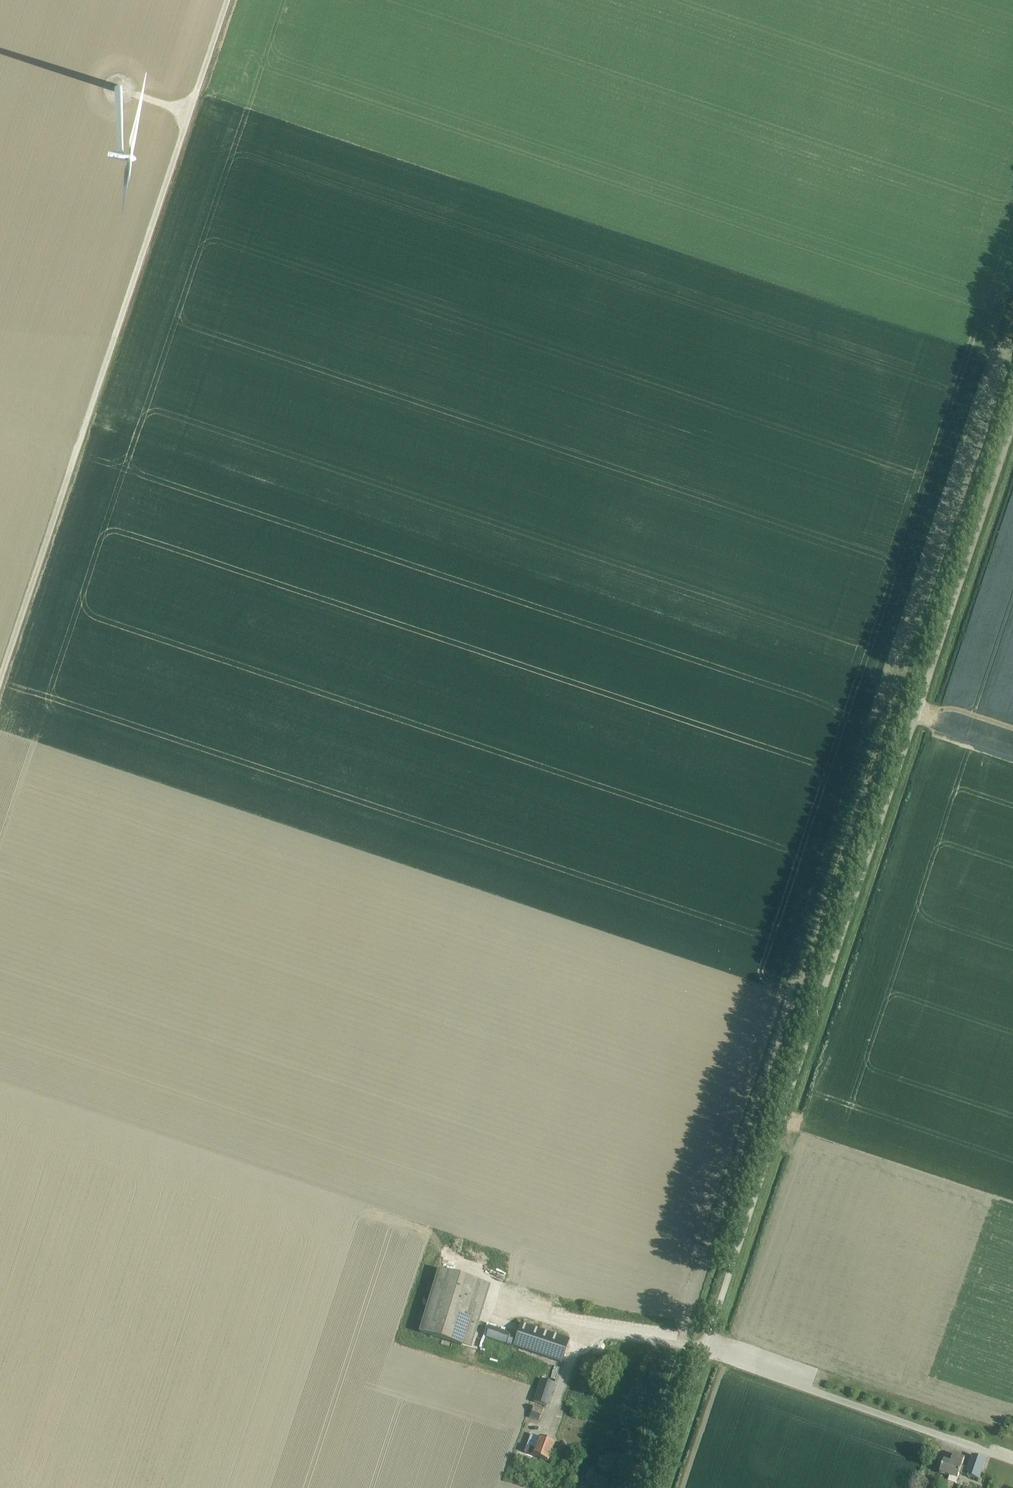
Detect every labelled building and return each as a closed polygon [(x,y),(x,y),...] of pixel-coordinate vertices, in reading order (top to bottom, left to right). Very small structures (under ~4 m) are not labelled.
[(481,1284),(440,1270),(420,1332),(461,1345),(481,1284)] [(520,1324),(517,1335),(513,1347),(561,1363),(569,1340),(520,1324)] [(513,1347),(517,1335),(488,1326),(485,1337),(513,1347)] [(547,1406),(554,1384),(541,1379),(533,1402),(547,1406)] [(541,1415),(543,1409),(533,1406),(531,1412),(541,1415)] [(547,1462),(554,1444),(538,1438),(535,1445),(530,1443),(526,1454),(547,1462)] [(978,1479),(985,1460),(972,1455),(968,1468),(962,1466),(965,1459),(954,1455),(951,1463),(944,1460),(940,1472),(958,1478),(960,1473),(978,1479)] [(518,1457),(514,1469),(520,1470),(526,1472),(530,1461),(524,1459),(518,1457)]
